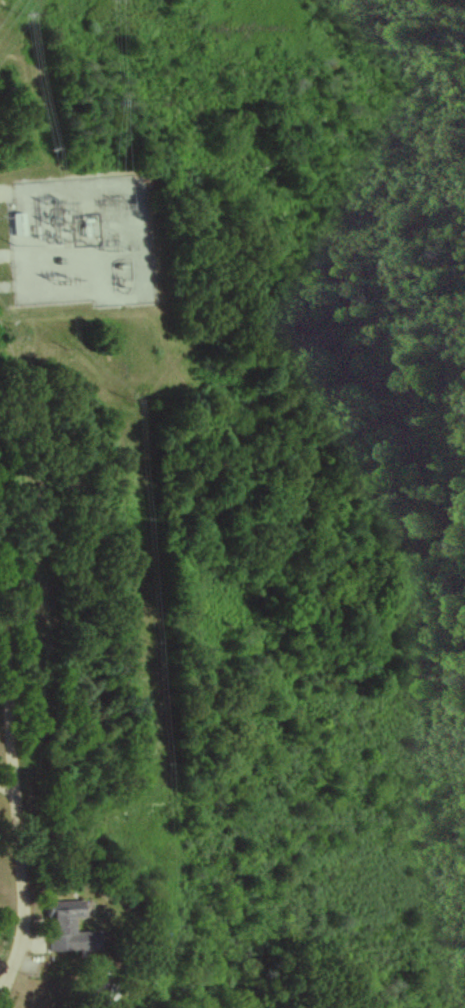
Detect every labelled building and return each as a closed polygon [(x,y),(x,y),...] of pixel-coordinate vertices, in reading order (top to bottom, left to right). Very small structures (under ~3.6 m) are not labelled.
[(49,951),(101,950),(101,932),(75,932),(75,918),(85,917),(84,901),(48,901),(49,951)]
